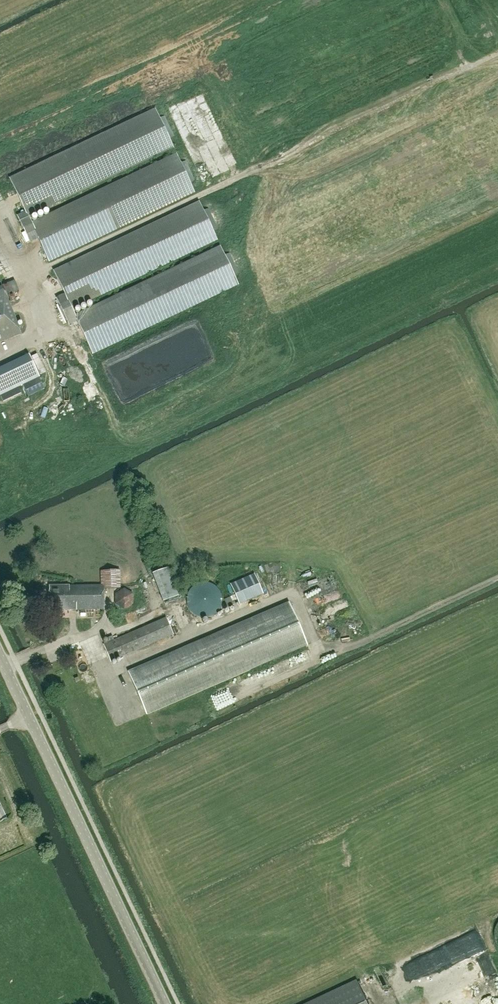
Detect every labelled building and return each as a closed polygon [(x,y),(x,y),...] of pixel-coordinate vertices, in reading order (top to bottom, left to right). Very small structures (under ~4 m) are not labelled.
[(27,216),(172,147),(155,110),(10,179),(25,212),(17,216),(29,241),(37,237),(48,261),(193,192),(176,154),(31,223),(27,216)] [(239,140),(242,146),(243,146),(247,154),(248,153),(250,157),(257,154),(248,136),(239,140)] [(220,247),(74,316),(71,308),(216,239),(199,202),(53,271),(64,295),(56,298),(68,324),(76,320),(92,353),(237,284),(220,247)] [(21,334),(2,287),(0,288),(0,342),(21,334)] [(0,368),(0,395),(22,385),(25,390),(41,382),(39,377),(28,355),(0,368)] [(36,423),(84,404),(69,367),(56,372),(63,390),(39,399),(37,395),(30,398),(29,393),(25,395),(24,392),(3,400),(10,417),(38,406),(41,413),(34,417),(36,423)] [(90,370),(93,378),(101,375),(98,367),(90,370)] [(86,397),(99,393),(95,379),(81,383),(86,397)] [(178,595),(167,567),(152,573),(163,601),(178,595)] [(103,609),(103,589),(119,588),(119,570),(100,571),(101,585),(49,586),(49,610),(103,609)] [(254,574),(230,584),(239,604),(262,594),(254,574)] [(319,602),(348,593),(344,583),(315,591),(319,602)] [(189,585),(191,608),(203,608),(203,613),(220,612),(218,584),(189,585)] [(122,596),(134,590),(131,585),(120,591),(122,596)] [(123,597),(127,604),(140,596),(136,589),(123,597)] [(317,607),(322,621),(356,611),(352,597),(317,607)] [(288,602),(128,672),(146,714),(306,645),(288,602)] [(110,661),(172,634),(166,618),(103,645),(110,661)] [(497,1000),(497,967),(446,990),(450,998),(446,1000),(447,1003),(489,1003),(497,1000)] [(356,981),(307,1003),(368,1003),(356,981)] [(430,1003),(443,1003),(438,992),(427,997),(430,1003)]
